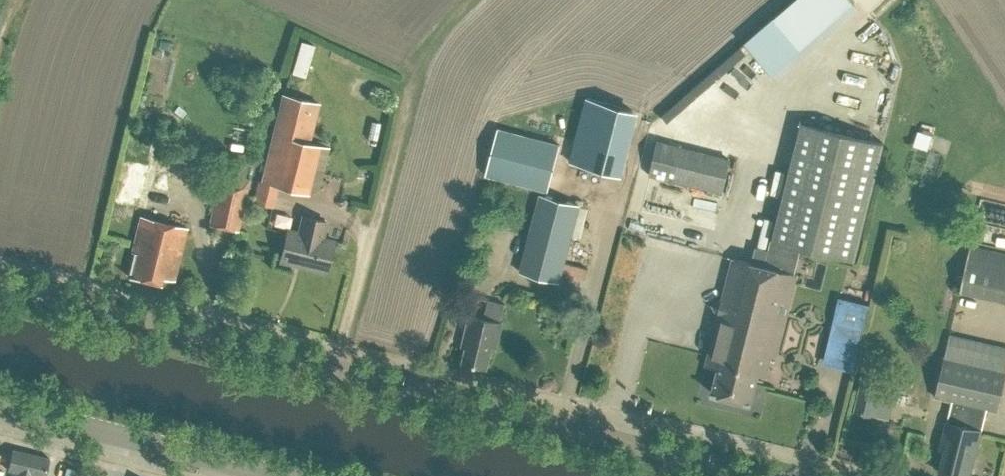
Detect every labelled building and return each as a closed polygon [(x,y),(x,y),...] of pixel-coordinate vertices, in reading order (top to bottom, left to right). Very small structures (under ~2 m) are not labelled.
[(781,14),(809,46),(862,0),(798,0),(781,14)] [(305,39),(296,71),(308,75),(318,43),(305,39)] [(318,101),(281,92),(260,180),(258,180),(253,201),(273,206),(278,185),(307,192),(319,189),(330,145),(309,140),(318,101)] [(622,172),(638,109),(587,96),(571,159),(622,172)] [(719,368),(712,392),(751,402),(758,373),(766,375),(771,354),(776,355),(797,273),(795,272),(801,246),(854,259),(884,142),(801,121),(773,238),(772,238),(765,265),(733,257),(723,296),(722,296),(723,298),(713,303),(722,320),(715,324),(715,326),(706,365),(719,368)] [(561,144),(498,127),(485,175),(548,192),(561,144)] [(649,173),(722,192),(731,156),(657,138),(649,173)] [(119,198),(145,204),(154,162),(128,156),(119,198)] [(238,231),(249,177),(219,171),(208,225),(238,231)] [(580,203),(540,193),(518,270),(560,281),(580,203)] [(334,240),(324,237),(328,219),(303,213),(299,231),(287,228),(280,260),(326,271),(334,240)] [(134,252),(128,276),(161,283),(162,277),(174,280),(187,227),(140,215),(131,252),(134,252)] [(961,289),(1004,299),(1004,252),(971,244),(961,289)] [(833,322),(863,329),(869,303),(839,296),(833,322)] [(502,321),(501,321),(505,303),(489,299),(484,317),(471,313),(464,339),(468,340),(463,361),(487,367),(492,346),(496,347),(502,321)] [(949,336),(945,356),(936,396),(952,400),(940,447),(945,448),(939,471),(958,475),(970,475),(981,432),(988,408),(998,410),(1004,379),(1004,349),(949,336)] [(869,412),(875,382),(861,380),(856,409),(869,412)] [(875,385),(871,414),(894,416),(897,387),(875,385)] [(49,457),(13,448),(7,469),(11,470),(9,475),(44,475),(49,457)]
